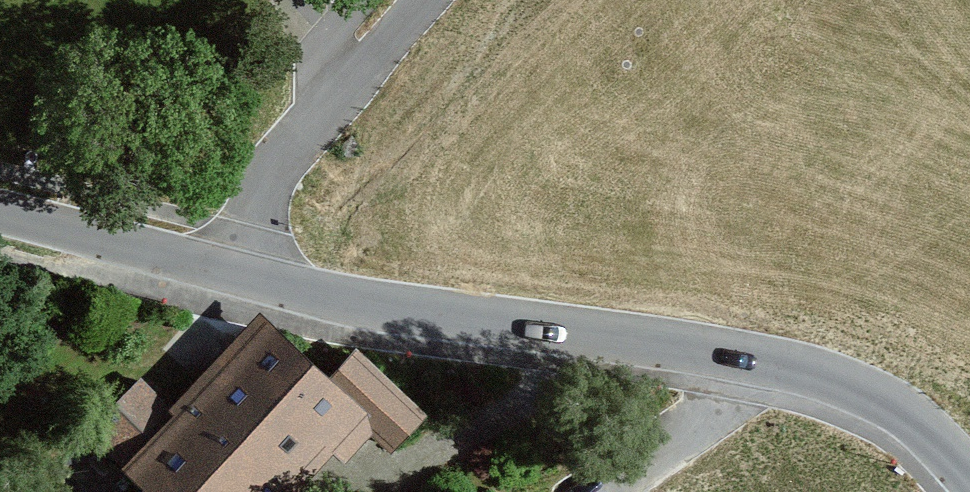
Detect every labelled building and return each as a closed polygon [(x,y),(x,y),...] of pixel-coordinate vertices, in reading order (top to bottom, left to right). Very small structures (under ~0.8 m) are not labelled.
[(137,473),(158,491),(289,491),(360,411),(323,379),(266,327),(137,473)] [(348,351),(323,379),(360,411),(390,438),(415,410),(348,351)]
